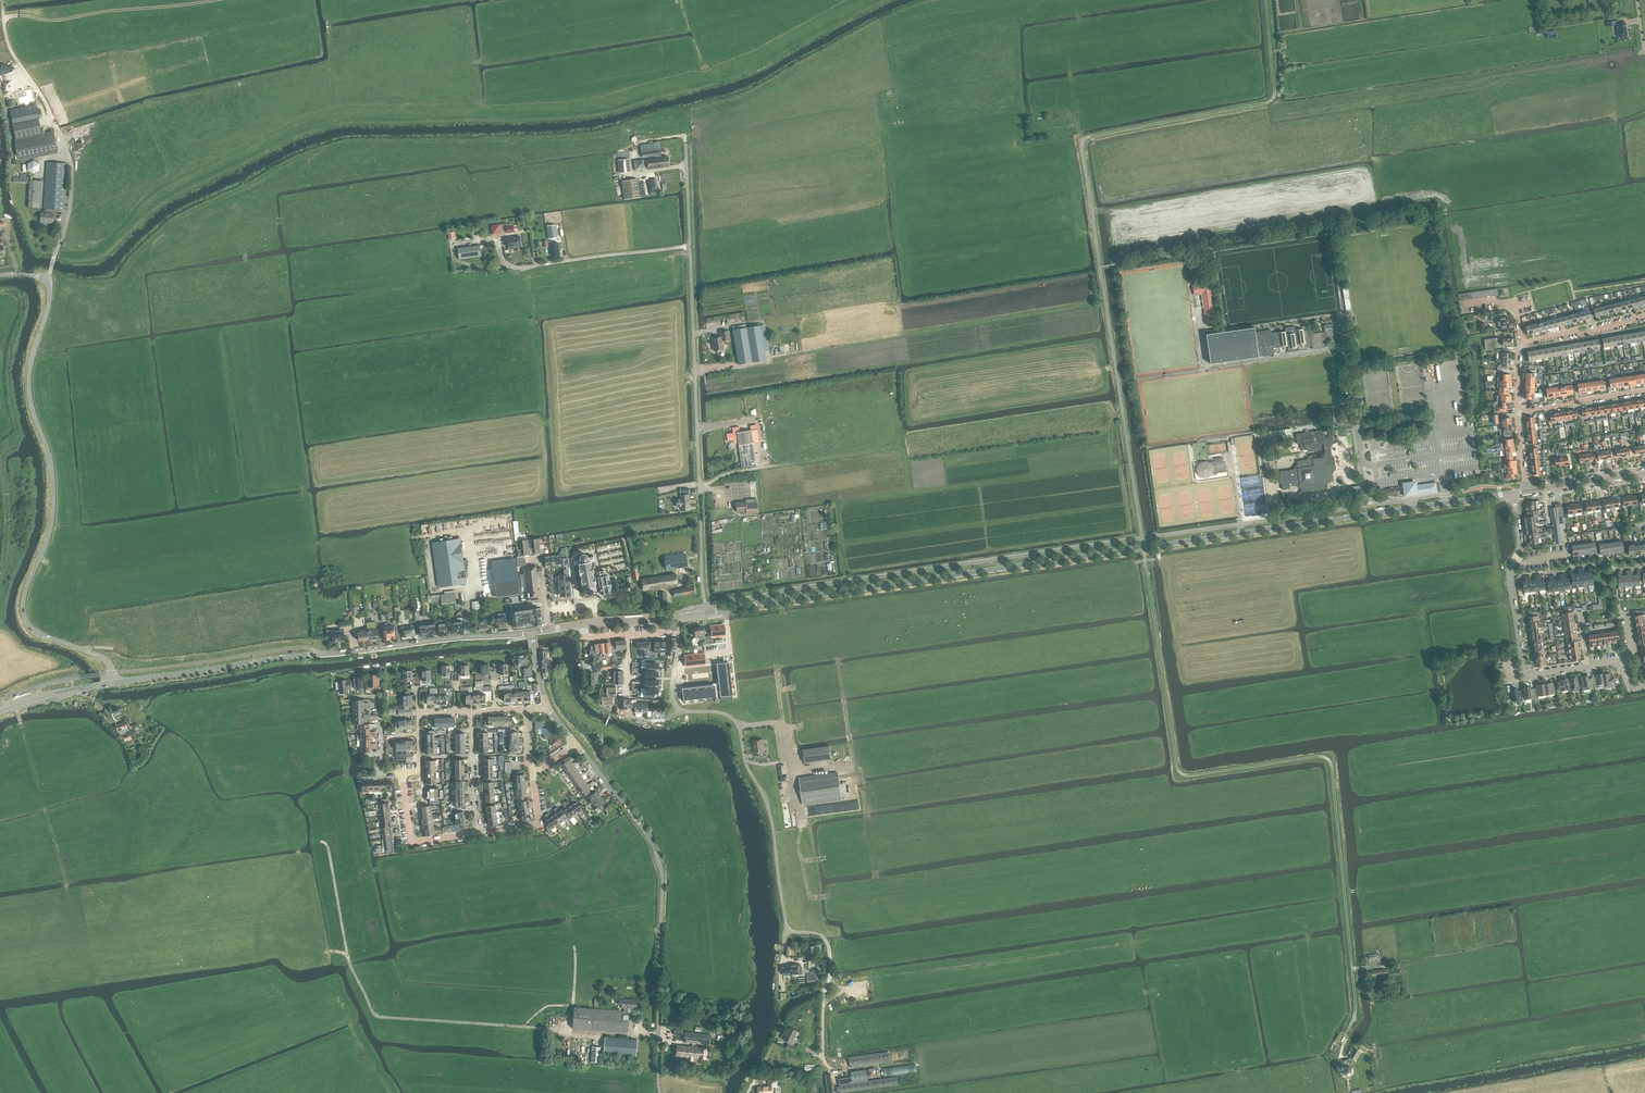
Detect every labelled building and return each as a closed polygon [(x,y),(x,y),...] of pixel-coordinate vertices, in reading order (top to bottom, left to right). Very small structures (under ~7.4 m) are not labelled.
[(1619,20),(1612,21),(1613,24),(1617,24),(1619,36),(1627,35),(1626,22),(1619,23),(1619,20)] [(1556,30),(1547,32),(1548,39),(1557,38),(1556,30)] [(28,94),(17,96),(18,103),(26,101),(27,101),(30,100),(34,99),(32,89),(27,90),(28,94)] [(9,110),(15,140),(41,134),(35,105),(9,110)] [(41,134),(15,140),(19,159),(58,151),(54,132),(41,135),(41,134)] [(656,150),(655,143),(640,145),(642,158),(654,156),(655,158),(646,159),(647,170),(669,166),(668,156),(661,157),(660,150),(656,150)] [(629,151),(617,152),(617,159),(629,157),(629,151)] [(631,172),(630,162),(629,162),(628,159),(617,160),(619,173),(631,172)] [(645,169),(644,159),(633,160),(635,171),(645,169)] [(40,161),(28,160),(28,171),(40,172),(40,161)] [(46,162),(43,208),(45,208),(50,209),(65,210),(68,163),(46,162)] [(13,182),(20,182),(29,183),(29,174),(20,173),(20,177),(13,176),(13,182)] [(621,181),(624,199),(640,197),(637,179),(621,181)] [(43,181),(30,180),(28,207),(42,208),(43,181)] [(50,213),(50,209),(45,208),(45,213),(41,212),(40,222),(53,222),(53,213),(50,213)] [(501,233),(500,224),(499,225),(499,224),(491,225),(493,234),(501,233)] [(548,239),(557,237),(555,224),(546,226),(548,239)] [(509,238),(508,237),(504,238),(505,241),(507,241),(508,248),(510,247),(510,248),(510,249),(511,249),(513,249),(514,248),(514,247),(521,246),(520,236),(509,238)] [(559,254),(558,242),(550,243),(551,255),(559,254)] [(481,256),(479,245),(457,248),(459,259),(481,256)] [(1211,282),(1193,285),(1195,295),(1202,294),(1207,325),(1216,323),(1211,282)] [(1343,289),(1346,311),(1351,310),(1348,288),(1343,289)] [(1631,296),(1625,298),(1625,301),(1627,309),(1634,307),(1632,299),(1631,299),(1631,296)] [(1636,298),(1632,299),(1634,307),(1640,305),(1638,298),(1638,296),(1635,296),(1636,298)] [(1627,309),(1625,301),(1619,302),(1621,310),(1627,309)] [(1619,302),(1613,304),(1615,312),(1621,310),(1619,302)] [(1593,309),(1595,317),(1602,315),(1600,307),(1599,303),(1596,304),(1597,308),(1593,309)] [(1615,312),(1613,304),(1606,306),(1608,314),(1615,312)] [(1606,306),(1600,307),(1602,315),(1608,314),(1606,306)] [(1589,310),(1583,312),(1585,320),(1591,318),(1589,310)] [(1585,320),(1583,312),(1577,313),(1579,321),(1585,320)] [(1577,313),(1570,315),(1572,323),(1579,321),(1577,313)] [(1572,323),(1570,315),(1564,317),(1566,325),(1572,323)] [(1554,319),(1551,320),(1553,328),(1559,326),(1557,318),(1557,316),(1554,316),(1554,319)] [(1499,329),(1510,327),(1508,317),(1497,318),(1499,329)] [(1564,317),(1557,318),(1559,326),(1566,325),(1564,317)] [(1551,320),(1545,322),(1547,329),(1553,328),(1551,320)] [(1547,329),(1545,322),(1538,323),(1540,331),(1547,329)] [(1538,323),(1532,325),(1534,333),(1540,331),(1538,323)] [(766,360),(760,325),(732,329),(738,364),(766,360)] [(1525,326),(1528,334),(1534,333),(1532,325),(1525,326)] [(1305,344),(1306,347),(1312,346),(1312,349),(1327,347),(1326,340),(1335,339),(1334,327),(1324,328),(1325,332),(1314,333),(1314,327),(1309,328),(1309,329),(1304,330),(1304,329),(1295,330),(1294,326),(1285,327),(1286,331),(1277,333),(1277,332),(1271,333),(1271,330),(1256,332),(1258,347),(1273,345),(1274,348),(1279,347),(1288,346),(1289,352),(1298,351),(1297,345),(1305,344)] [(1274,354),(1274,348),(1273,345),(1258,347),(1256,332),(1255,328),(1207,334),(1211,364),(1259,357),(1259,356),(1274,354)] [(723,349),(722,342),(724,341),(730,340),(729,330),(720,332),(721,336),(712,338),(713,342),(712,342),(713,351),(714,351),(723,349)] [(1634,333),(1636,342),(1643,341),(1641,332),(1634,333)] [(1630,343),(1636,342),(1634,333),(1628,334),(1630,343)] [(1628,334),(1621,335),(1623,344),(1630,343),(1628,334)] [(1623,344),(1621,335),(1615,336),(1617,345),(1623,344)] [(1615,336),(1609,337),(1610,346),(1617,345),(1615,336)] [(1602,338),(1604,347),(1610,346),(1609,337),(1602,338)] [(1497,338),(1485,340),(1485,350),(1497,350),(1497,338)] [(1598,339),(1592,340),(1593,349),(1600,348),(1598,339)] [(1593,349),(1592,340),(1585,342),(1587,350),(1593,349)] [(1585,342),(1579,343),(1580,351),(1587,350),(1585,342)] [(1580,351),(1579,343),(1572,344),(1574,353),(1580,351)] [(1572,344),(1566,345),(1567,354),(1574,353),(1572,344)] [(1567,354),(1566,345),(1559,346),(1561,355),(1567,354)] [(1559,346),(1553,347),(1554,356),(1561,355),(1559,346)] [(1552,360),(1551,357),(1554,356),(1553,347),(1546,348),(1548,357),(1549,361),(1552,360)] [(1541,358),(1548,357),(1546,348),(1540,350),(1541,358)] [(1499,353),(1499,359),(1511,360),(1511,353),(1508,353),(1509,349),(1498,349),(1498,353),(1499,353)] [(1540,350),(1533,351),(1535,360),(1541,358),(1540,350)] [(1497,370),(1502,370),(1508,370),(1508,366),(1511,367),(1511,360),(1499,359),(1499,362),(1502,362),(1502,366),(1497,366),(1497,370)] [(1498,377),(1498,380),(1511,381),(1511,374),(1508,374),(1508,370),(1502,370),(1502,377),(1498,377)] [(1530,373),(1526,373),(1526,380),(1535,380),(1542,380),(1542,376),(1539,376),(1539,377),(1537,376),(1537,377),(1535,377),(1535,373),(1536,373),(1536,370),(1530,370),(1530,373)] [(1554,396),(1560,396),(1559,387),(1556,387),(1556,383),(1555,379),(1551,380),(1552,383),(1552,388),(1554,396)] [(1498,380),(1497,387),(1499,387),(1499,391),(1508,392),(1508,388),(1510,388),(1511,381),(1498,380)] [(1565,381),(1565,386),(1567,395),(1573,394),(1572,385),(1568,385),(1568,381),(1565,381)] [(1501,396),(1501,402),(1510,402),(1510,396),(1508,396),(1508,392),(1499,391),(1499,396),(1501,396)] [(1533,400),(1534,400),(1534,393),(1525,393),(1525,399),(1529,399),(1529,404),(1533,404),(1533,400)] [(1506,409),(1510,409),(1510,402),(1501,402),(1496,402),(1493,402),(1493,404),(1493,405),(1499,405),(1498,410),(1499,411),(1506,411),(1506,409)] [(759,442),(757,429),(739,432),(738,426),(735,427),(732,428),(733,433),(727,434),(728,440),(733,439),(734,443),(738,443),(742,467),(756,465),(753,443),(759,442)] [(1270,431),(1270,437),(1292,434),(1291,429),(1285,429),(1270,431)] [(1320,444),(1324,443),(1323,435),(1323,433),(1322,433),(1322,430),(1296,434),(1297,444),(1300,443),(1301,450),(1308,449),(1308,452),(1321,450),(1320,444)] [(1312,459),(1309,457),(1307,460),(1297,461),(1298,464),(1293,469),(1280,471),(1283,490),(1290,488),(1290,486),(1292,486),(1296,485),(1302,490),(1302,492),(1311,491),(1314,493),(1316,490),(1326,489),(1325,486),(1330,480),(1333,480),(1332,473),(1334,473),(1333,471),(1336,470),(1335,463),(1334,457),(1332,457),(1331,447),(1334,442),(1338,442),(1337,436),(1326,437),(1325,435),(1323,435),(1324,443),(1326,458),(1325,458),(1324,457),(1312,459)] [(1496,445),(1492,446),(1492,448),(1496,447),(1514,445),(1513,439),(1511,439),(1504,440),(1505,443),(1498,444),(1498,443),(1495,444),(1496,445)] [(1542,450),(1542,454),(1545,453),(1544,450),(1550,449),(1549,444),(1543,445),(1543,450),(1542,450)] [(1506,456),(1506,457),(1512,457),(1512,456),(1512,452),(1515,452),(1514,445),(1496,447),(1496,452),(1503,451),(1503,456),(1506,456)] [(1564,451),(1563,448),(1560,449),(1562,465),(1568,464),(1567,457),(1563,457),(1562,452),(1564,451)] [(1504,468),(1505,468),(1516,467),(1516,460),(1512,460),(1512,457),(1506,457),(1506,459),(1505,459),(1505,465),(1504,465),(1504,468)] [(1216,461),(1209,462),(1202,463),(1199,465),(1198,469),(1199,472),(1201,475),(1204,477),(1208,476),(1211,474),(1226,472),(1225,462),(1223,462),(1223,458),(1215,459),(1216,461)] [(1543,466),(1543,467),(1539,467),(1532,468),(1533,475),(1540,474),(1540,471),(1544,470),(1544,471),(1549,470),(1548,465),(1546,465),(1543,466)] [(1514,474),(1517,473),(1516,467),(1505,468),(1506,478),(1514,477),(1514,474)] [(1413,483),(1403,484),(1403,485),(1405,496),(1437,492),(1436,482),(1416,485),(1414,483),(1413,483)] [(1360,485),(1343,488),(1345,499),(1362,496),(1360,485)] [(1390,489),(1386,489),(1387,496),(1398,494),(1398,492),(1400,491),(1399,488),(1391,489),(1391,488),(1390,488),(1390,489)] [(689,510),(689,494),(680,495),(680,498),(676,499),(676,506),(682,506),(682,510),(689,510)] [(1637,504),(1636,496),(1629,497),(1631,505),(1637,504)] [(1624,506),(1631,505),(1629,497),(1622,498),(1624,506)] [(1618,498),(1611,499),(1613,511),(1612,511),(1613,511),(1616,511),(1615,507),(1619,506),(1618,498)] [(746,511),(746,514),(758,513),(757,499),(750,499),(751,503),(746,503),(746,501),(736,502),(737,512),(746,511)] [(1611,499),(1604,500),(1605,509),(1606,508),(1609,508),(1610,511),(1612,511),(1613,511),(1611,499)] [(1527,505),(1525,506),(1526,511),(1537,510),(1536,504),(1540,504),(1540,500),(1527,502),(1527,505)] [(1600,509),(1599,501),(1592,502),(1593,510),(1600,509)] [(1587,511),(1593,510),(1592,502),(1585,503),(1587,511)] [(1555,505),(1556,507),(1556,511),(1557,517),(1563,516),(1561,504),(1555,505)] [(1582,512),(1581,504),(1574,505),(1575,513),(1582,512)] [(1574,505),(1567,506),(1568,514),(1572,513),(1573,516),(1575,516),(1575,513),(1574,505)] [(711,522),(712,533),(715,533),(722,532),(721,528),(717,529),(718,530),(715,530),(714,522),(711,522)] [(1630,532),(1634,535),(1640,529),(1636,525),(1630,532)] [(1642,531),(1640,529),(1634,535),(1636,537),(1642,531)] [(1537,534),(1528,535),(1530,544),(1539,543),(1538,539),(1547,538),(1547,533),(1540,534),(1538,534),(1537,534)] [(466,577),(467,577),(466,572),(467,571),(468,560),(463,560),(460,540),(460,538),(444,541),(432,542),(438,587),(467,583),(466,577)] [(544,548),(540,549),(540,544),(539,539),(539,538),(533,539),(534,547),(529,548),(530,554),(529,555),(529,556),(536,555),(536,554),(540,553),(541,554),(544,553),(544,548)] [(525,555),(529,555),(530,554),(529,548),(528,539),(522,540),(523,549),(517,549),(518,557),(517,557),(517,563),(526,562),(525,555)] [(593,573),(594,573),(593,566),(592,566),(591,562),(595,561),(594,556),(588,557),(587,555),(584,554),(582,554),(580,556),(579,559),(574,560),(575,565),(578,564),(579,569),(578,569),(579,576),(580,576),(581,579),(580,579),(582,586),(583,586),(584,594),(584,595),(586,595),(585,594),(588,593),(588,595),(589,595),(590,597),(593,596),(592,594),(593,594),(593,593),(596,592),(596,593),(597,592),(597,588),(599,588),(598,582),(596,582),(595,577),(594,577),(593,573)] [(686,554),(664,557),(665,570),(688,567),(686,554)] [(517,563),(492,567),(497,597),(521,594),(517,563)] [(538,589),(536,575),(543,574),(542,568),(536,568),(535,566),(523,568),(524,574),(520,574),(521,587),(525,586),(527,600),(541,599),(540,589),(538,589)] [(1572,583),(1571,583),(1571,589),(1578,588),(1576,574),(1574,574),(1573,569),(1570,570),(1572,583)] [(598,582),(599,588),(601,594),(611,592),(610,587),(611,587),(610,580),(609,580),(608,575),(605,575),(604,570),(597,572),(598,577),(597,577),(598,582)] [(569,574),(558,575),(558,583),(570,582),(569,574)] [(677,585),(675,574),(641,579),(643,590),(677,585)] [(1540,590),(1547,589),(1546,582),(1544,583),(1544,578),(1541,579),(1540,574),(1537,574),(1540,590)] [(1564,590),(1571,589),(1571,583),(1569,584),(1568,578),(1565,578),(1565,574),(1562,574),(1564,590)] [(1524,590),(1524,592),(1529,592),(1527,576),(1525,576),(1525,581),(1522,582),(1523,583),(1519,583),(1520,591),(1524,590)] [(1548,589),(1549,592),(1554,591),(1552,576),(1549,576),(1550,581),(1547,581),(1547,582),(1546,582),(1547,589),(1548,589)] [(558,583),(559,590),(571,589),(570,582),(558,583)] [(695,593),(693,586),(673,590),(674,597),(695,593)] [(571,596),(571,589),(559,590),(560,597),(571,596)] [(447,605),(455,604),(456,604),(455,593),(440,595),(440,594),(427,595),(428,603),(441,601),(441,605),(447,605)] [(472,610),(480,609),(479,601),(471,601),(472,610)] [(513,627),(516,626),(519,625),(519,626),(523,625),(527,624),(531,624),(533,624),(533,625),(536,625),(536,624),(539,624),(541,624),(539,608),(533,609),(533,611),(511,613),(512,618),(513,627)] [(1636,621),(1644,620),(1644,615),(1644,614),(1644,611),(1638,612),(1639,615),(1633,616),(1634,618),(1636,617),(1636,621)] [(396,625),(403,624),(402,612),(394,613),(396,625)] [(1529,621),(1527,621),(1528,623),(1542,621),(1542,617),(1539,618),(1538,612),(1529,612),(1530,617),(1529,617),(1529,621)] [(507,627),(506,617),(495,618),(495,616),(490,617),(491,626),(496,625),(496,628),(503,627),(503,628),(505,628),(506,627),(507,627)] [(450,622),(451,632),(464,631),(463,618),(457,619),(457,621),(450,622)] [(488,630),(487,620),(475,621),(475,628),(478,628),(479,631),(488,630)] [(1542,621),(1528,623),(1528,625),(1530,625),(1531,628),(1543,627),(1545,626),(1544,620),(1542,621)] [(366,622),(367,630),(369,640),(379,639),(378,630),(374,630),(374,629),(375,629),(374,622),(366,622)] [(432,623),(432,624),(428,624),(428,630),(429,630),(429,634),(436,633),(435,622),(432,623)] [(437,624),(438,633),(446,632),(447,632),(446,627),(446,623),(444,623),(437,624)] [(420,635),(429,634),(429,630),(428,630),(428,624),(423,625),(423,624),(419,625),(420,635)] [(726,635),(724,624),(718,625),(719,636),(726,635)] [(383,631),(384,640),(390,640),(389,636),(395,635),(394,629),(393,629),(393,625),(383,627),(383,631)] [(719,636),(718,625),(711,626),(712,637),(719,636)] [(711,645),(710,643),(711,643),(711,635),(704,636),(703,626),(693,628),(694,637),(698,636),(699,639),(704,638),(705,644),(699,644),(698,639),(696,639),(696,638),(691,638),(693,647),(699,646),(711,645)] [(1531,632),(1529,633),(1529,635),(1544,632),(1543,627),(1531,628),(1531,632)] [(403,629),(404,638),(415,636),(415,635),(417,635),(417,629),(414,629),(414,628),(403,629)] [(359,641),(369,640),(367,630),(361,630),(361,632),(358,632),(359,641)] [(333,641),(344,640),(343,631),(332,632),(333,641)] [(626,648),(625,640),(619,641),(618,640),(616,640),(616,641),(615,641),(615,642),(610,643),(612,653),(613,660),(618,660),(616,651),(616,649),(626,648)] [(660,641),(660,652),(666,652),(666,648),(668,648),(668,643),(666,643),(666,641),(663,641),(663,640),(660,640),(660,641)] [(649,648),(650,648),(650,642),(636,643),(637,649),(640,648),(641,656),(648,656),(652,655),(652,651),(649,651),(649,648)] [(591,646),(590,650),(589,654),(596,655),(596,652),(600,652),(599,643),(593,644),(593,645),(591,646)] [(545,650),(539,651),(542,673),(548,672),(547,664),(549,663),(548,659),(547,660),(545,650)] [(705,664),(704,653),(697,654),(699,665),(705,664)] [(525,681),(524,681),(525,684),(527,684),(528,684),(527,678),(529,678),(529,677),(530,677),(530,676),(531,676),(531,675),(532,675),(530,664),(528,665),(526,654),(522,655),(523,665),(522,666),(523,674),(524,676),(525,681)] [(699,665),(697,654),(691,655),(692,665),(699,665)] [(692,665),(691,655),(684,655),(685,666),(692,665)] [(588,664),(589,664),(597,665),(598,660),(595,659),(596,657),(589,656),(588,664)] [(1545,656),(1533,658),(1533,660),(1535,659),(1536,663),(1537,663),(1538,667),(1540,666),(1548,665),(1548,661),(1546,662),(1545,656)] [(645,659),(645,668),(655,668),(658,668),(658,663),(655,663),(655,659),(645,659)] [(734,680),(734,677),(733,677),(730,677),(730,672),(732,672),(733,672),(733,669),(732,669),(730,669),(729,664),(729,663),(722,663),(717,664),(719,685),(720,691),(720,693),(721,700),(733,699),(732,693),(732,688),(734,687),(735,687),(735,685),(733,685),(731,685),(731,680),(733,680),(734,680)] [(491,675),(491,679),(494,679),(494,672),(491,672),(491,671),(489,671),(489,664),(481,664),(481,675),(489,675),(491,675)] [(497,671),(494,672),(494,679),(498,679),(498,674),(499,674),(507,674),(507,664),(499,664),(499,670),(497,670),(497,671)] [(452,675),(452,681),(456,680),(455,673),(452,673),(452,672),(450,672),(450,665),(442,666),(442,676),(450,676),(450,675),(452,675)] [(459,672),(455,673),(456,680),(459,680),(459,675),(469,675),(469,665),(460,665),(460,671),(459,671),(459,672)] [(654,672),(655,668),(645,668),(645,676),(658,677),(658,672),(654,672)] [(413,681),(413,685),(417,685),(417,677),(413,677),(413,676),(412,676),(412,670),(405,670),(401,670),(401,675),(403,675),(403,681),(413,681)] [(420,677),(417,677),(417,685),(420,685),(420,680),(430,680),(430,670),(421,670),(422,676),(420,676),(420,677)] [(1610,675),(1609,672),(1602,673),(1604,686),(1605,688),(1612,687),(1612,686),(1616,686),(1615,678),(1614,675),(1610,675)] [(597,673),(588,673),(588,683),(594,683),(594,685),(597,685),(597,683),(597,673)] [(1596,679),(1592,680),(1593,686),(1597,686),(1598,687),(1604,686),(1602,673),(1596,674),(1596,679)] [(366,689),(370,689),(369,687),(376,686),(376,684),(379,684),(379,675),(368,675),(368,682),(366,682),(366,689)] [(1583,690),(1593,688),(1593,686),(1592,680),(1592,678),(1588,679),(1587,675),(1581,676),(1583,690)] [(361,680),(364,679),(364,677),(361,677),(353,677),(354,688),(362,688),(361,680)] [(1570,680),(1567,680),(1567,681),(1568,689),(1568,690),(1569,694),(1572,693),(1572,691),(1579,690),(1577,677),(1570,678),(1570,680)] [(654,684),(657,684),(658,680),(644,679),(644,688),(654,688),(654,684)] [(1562,691),(1568,690),(1568,689),(1567,681),(1567,680),(1567,679),(1560,680),(1560,682),(1557,682),(1558,691),(1562,691)] [(347,688),(350,688),(349,680),(346,681),(346,680),(338,681),(340,693),(348,692),(347,688)] [(1547,682),(1544,682),(1544,684),(1546,695),(1555,693),(1553,682),(1548,683),(1547,682)] [(1536,688),(1534,688),(1535,695),(1537,694),(1538,696),(1546,695),(1544,684),(1536,685),(1536,688)] [(506,688),(506,693),(503,693),(504,697),(504,702),(511,701),(510,693),(510,688),(510,685),(499,686),(499,689),(506,688)] [(606,689),(602,689),(599,689),(599,696),(602,696),(603,705),(613,705),(613,697),(616,696),(616,695),(616,691),(616,690),(617,690),(616,685),(607,686),(607,689),(606,689)] [(709,701),(709,700),(709,698),(714,697),(716,697),(714,685),(682,688),(683,690),(683,692),(684,700),(685,700),(690,700),(691,703),(693,702),(693,701),(693,699),(698,699),(698,701),(699,702),(701,702),(701,701),(701,698),(706,698),(706,701),(709,701)] [(1536,703),(1535,695),(1534,688),(1530,689),(1530,686),(1524,687),(1525,699),(1531,698),(1532,699),(1533,700),(1534,703),(1536,703)] [(466,694),(466,703),(472,703),(472,694),(472,690),(472,687),(461,687),(461,690),(469,690),(469,694),(466,694)] [(427,702),(427,704),(433,704),(433,688),(430,688),(430,695),(427,696),(427,695),(423,695),(423,702),(427,702)] [(654,688),(644,688),(644,697),(654,697),(654,693),(657,693),(657,688),(654,688)] [(1519,700),(1519,705),(1523,704),(1521,690),(1517,691),(1517,688),(1511,689),(1512,701),(1519,700)] [(401,692),(401,697),(403,697),(403,705),(400,705),(400,709),(408,709),(408,705),(411,705),(411,695),(409,695),(409,692),(401,692)] [(628,708),(631,708),(631,701),(629,701),(629,699),(619,699),(619,709),(628,709),(628,708)] [(653,699),(653,703),(652,711),(663,711),(664,703),(661,703),(661,700),(653,699)] [(636,701),(631,701),(631,708),(635,708),(634,711),(635,711),(635,713),(635,714),(640,714),(641,713),(641,711),(647,712),(647,703),(636,702),(636,701)] [(122,713),(118,706),(111,710),(114,717),(122,713)] [(484,720),(484,726),(495,725),(495,716),(488,717),(488,719),(484,720)] [(508,717),(508,716),(501,716),(501,725),(508,725),(511,725),(511,717),(508,717)] [(129,727),(127,721),(116,725),(118,731),(121,730),(122,733),(128,730),(127,727),(129,727)] [(535,721),(535,724),(535,731),(538,731),(538,733),(544,733),(544,739),(551,738),(551,746),(561,745),(560,736),(555,736),(555,728),(542,728),(542,721),(535,721)] [(134,731),(140,729),(137,723),(132,725),(134,731)] [(357,728),(360,728),(360,734),(375,734),(375,731),(370,732),(370,728),(369,728),(369,724),(361,724),(357,724),(357,728)] [(425,739),(434,739),(434,734),(434,730),(428,730),(428,734),(425,734),(425,736),(425,739)] [(765,752),(763,739),(752,741),(754,754),(758,753),(759,757),(767,755),(767,751),(765,752)] [(396,760),(406,760),(406,741),(399,741),(400,750),(402,750),(403,754),(396,754),(396,760)] [(415,741),(412,741),(406,741),(406,760),(407,760),(407,762),(412,762),(412,759),(413,759),(413,754),(410,754),(409,750),(412,750),(413,750),(415,750),(415,741)] [(519,751),(519,744),(509,745),(509,753),(516,754),(516,751),(519,751)] [(370,748),(376,748),(376,746),(360,746),(360,752),(361,752),(362,756),(369,756),(369,752),(370,752),(370,748)] [(805,763),(832,759),(830,746),(803,749),(805,763)] [(570,759),(561,765),(565,770),(577,762),(576,761),(573,764),(571,760),(574,758),(573,756),(569,758),(570,759)] [(578,763),(577,762),(565,770),(569,776),(581,768),(580,767),(577,769),(574,765),(578,763)] [(578,771),(581,768),(569,776),(572,781),(584,773),(584,772),(580,774),(578,771)] [(513,772),(514,778),(515,778),(516,782),(525,781),(524,774),(520,775),(520,771),(513,772)] [(585,774),(584,773),(572,781),(576,786),(588,778),(587,777),(584,779),(582,776),(585,774)] [(803,805),(842,799),(838,773),(800,778),(803,805)] [(576,786),(579,791),(593,782),(593,781),(588,785),(585,781),(588,779),(588,778),(576,786)] [(362,785),(362,791),(368,791),(368,781),(362,782),(362,780),(359,780),(359,785),(362,785)] [(391,782),(391,781),(385,781),(385,791),(392,791),(392,793),(395,793),(395,782),(391,782)] [(453,789),(454,789),(467,789),(467,786),(464,787),(464,783),(464,781),(454,781),(454,784),(453,784),(453,786),(453,789)] [(589,786),(594,783),(593,782),(579,791),(583,797),(592,791),(589,786)] [(518,795),(516,795),(516,799),(524,797),(523,794),(527,794),(526,787),(517,788),(518,795)] [(597,791),(586,798),(589,803),(600,796),(597,791)] [(570,797),(574,803),(572,805),(578,814),(581,817),(585,814),(583,811),(576,801),(572,796),(570,797)] [(605,802),(600,796),(589,803),(594,810),(605,802)] [(524,801),(524,797),(516,799),(517,802),(519,802),(520,808),(529,807),(529,806),(530,806),(529,803),(528,803),(528,800),(524,801)] [(467,802),(467,800),(454,801),(451,801),(451,807),(450,807),(451,810),(460,809),(459,806),(465,806),(465,802),(467,802)] [(819,810),(820,814),(834,812),(833,803),(813,805),(814,811),(819,810)] [(574,817),(578,814),(572,805),(570,806),(568,808),(574,817)] [(568,808),(566,809),(563,810),(569,818),(568,818),(569,820),(574,817),(568,808)] [(451,813),(453,813),(454,819),(467,817),(467,815),(464,815),(464,811),(460,812),(460,809),(451,810),(451,813)] [(560,811),(558,812),(564,821),(568,818),(569,818),(563,810),(562,809),(560,811)] [(558,812),(556,813),(554,815),(560,824),(564,821),(558,812)] [(531,820),(530,813),(521,814),(521,821),(531,820)] [(551,816),(549,818),(556,827),(560,824),(554,815),(551,816)] [(467,819),(467,817),(454,819),(455,825),(457,824),(461,824),(461,828),(466,827),(468,827),(468,822),(465,823),(465,819),(467,819)] [(549,818),(545,821),(548,826),(546,827),(548,832),(549,834),(553,831),(551,830),(556,827),(549,818)] [(806,946),(808,955),(821,953),(820,945),(815,945),(806,946)] [(798,964),(798,963),(791,964),(791,974),(799,974),(803,973),(802,969),(800,969),(800,964),(798,964)] [(783,975),(791,974),(791,964),(785,965),(786,967),(782,967),(783,975)] [(820,972),(806,974),(807,983),(816,982),(821,981),(820,972)] [(629,1011),(628,1011),(628,1008),(636,1008),(637,1000),(622,998),(621,1007),(624,1007),(624,1011),(574,1007),(572,1028),(627,1032),(629,1011)] [(682,1035),(683,1027),(674,1027),(673,1035),(682,1035)] [(784,1039),(792,1044),(798,1031),(790,1027),(784,1039)] [(711,1034),(684,1031),(683,1041),(710,1044),(711,1034)] [(603,1053),(636,1056),(637,1040),(605,1037),(603,1053)] [(692,1062),(692,1058),(707,1060),(708,1048),(677,1045),(675,1056),(688,1058),(687,1062),(692,1062)] [(591,1062),(599,1062),(600,1047),(592,1046),(591,1062)] [(1355,1060),(1361,1051),(1355,1047),(1350,1056),(1355,1060)] [(849,1056),(850,1066),(890,1061),(888,1051),(849,1056)] [(804,1074),(814,1074),(815,1067),(815,1064),(804,1064),(804,1074)] [(917,1064),(899,1065),(899,1073),(918,1072),(917,1064)] [(885,1075),(899,1075),(899,1066),(885,1067),(885,1075)] [(1351,1069),(1348,1067),(1345,1067),(1342,1070),(1343,1074),(1346,1076),(1349,1075),(1352,1072),(1351,1069)] [(869,1077),(877,1076),(876,1068),(868,1069),(869,1077)] [(837,1086),(838,1092),(840,1091),(840,1092),(898,1085),(897,1076),(868,1080),(868,1078),(867,1069),(851,1072),(852,1077),(838,1078),(839,1085),(837,1086)] [(831,1074),(825,1074),(827,1092),(833,1092),(831,1074)] [(759,1087),(759,1092),(773,1092),(772,1086),(776,1086),(776,1079),(768,1079),(769,1086),(759,1087)]
